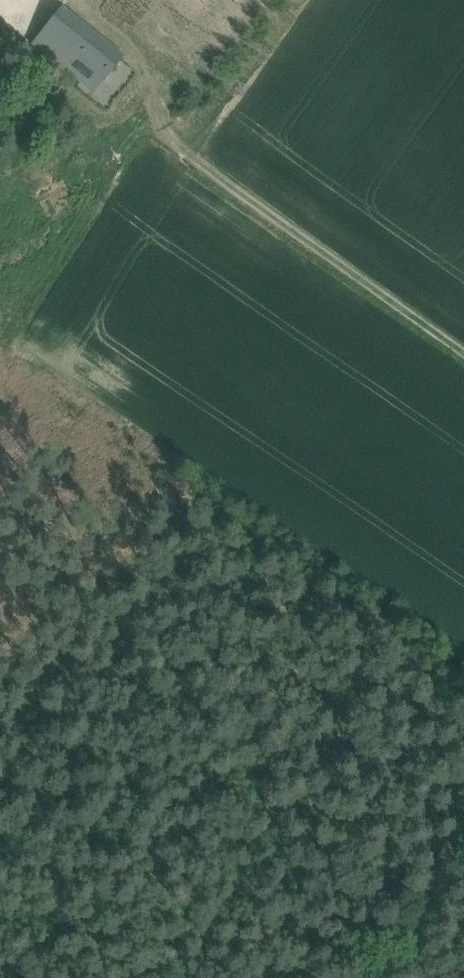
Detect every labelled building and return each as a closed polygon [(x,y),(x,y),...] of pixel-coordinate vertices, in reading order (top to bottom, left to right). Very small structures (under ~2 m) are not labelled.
[(123,56),(61,7),(41,32),(88,69),(81,78),(96,90),(123,56)]
